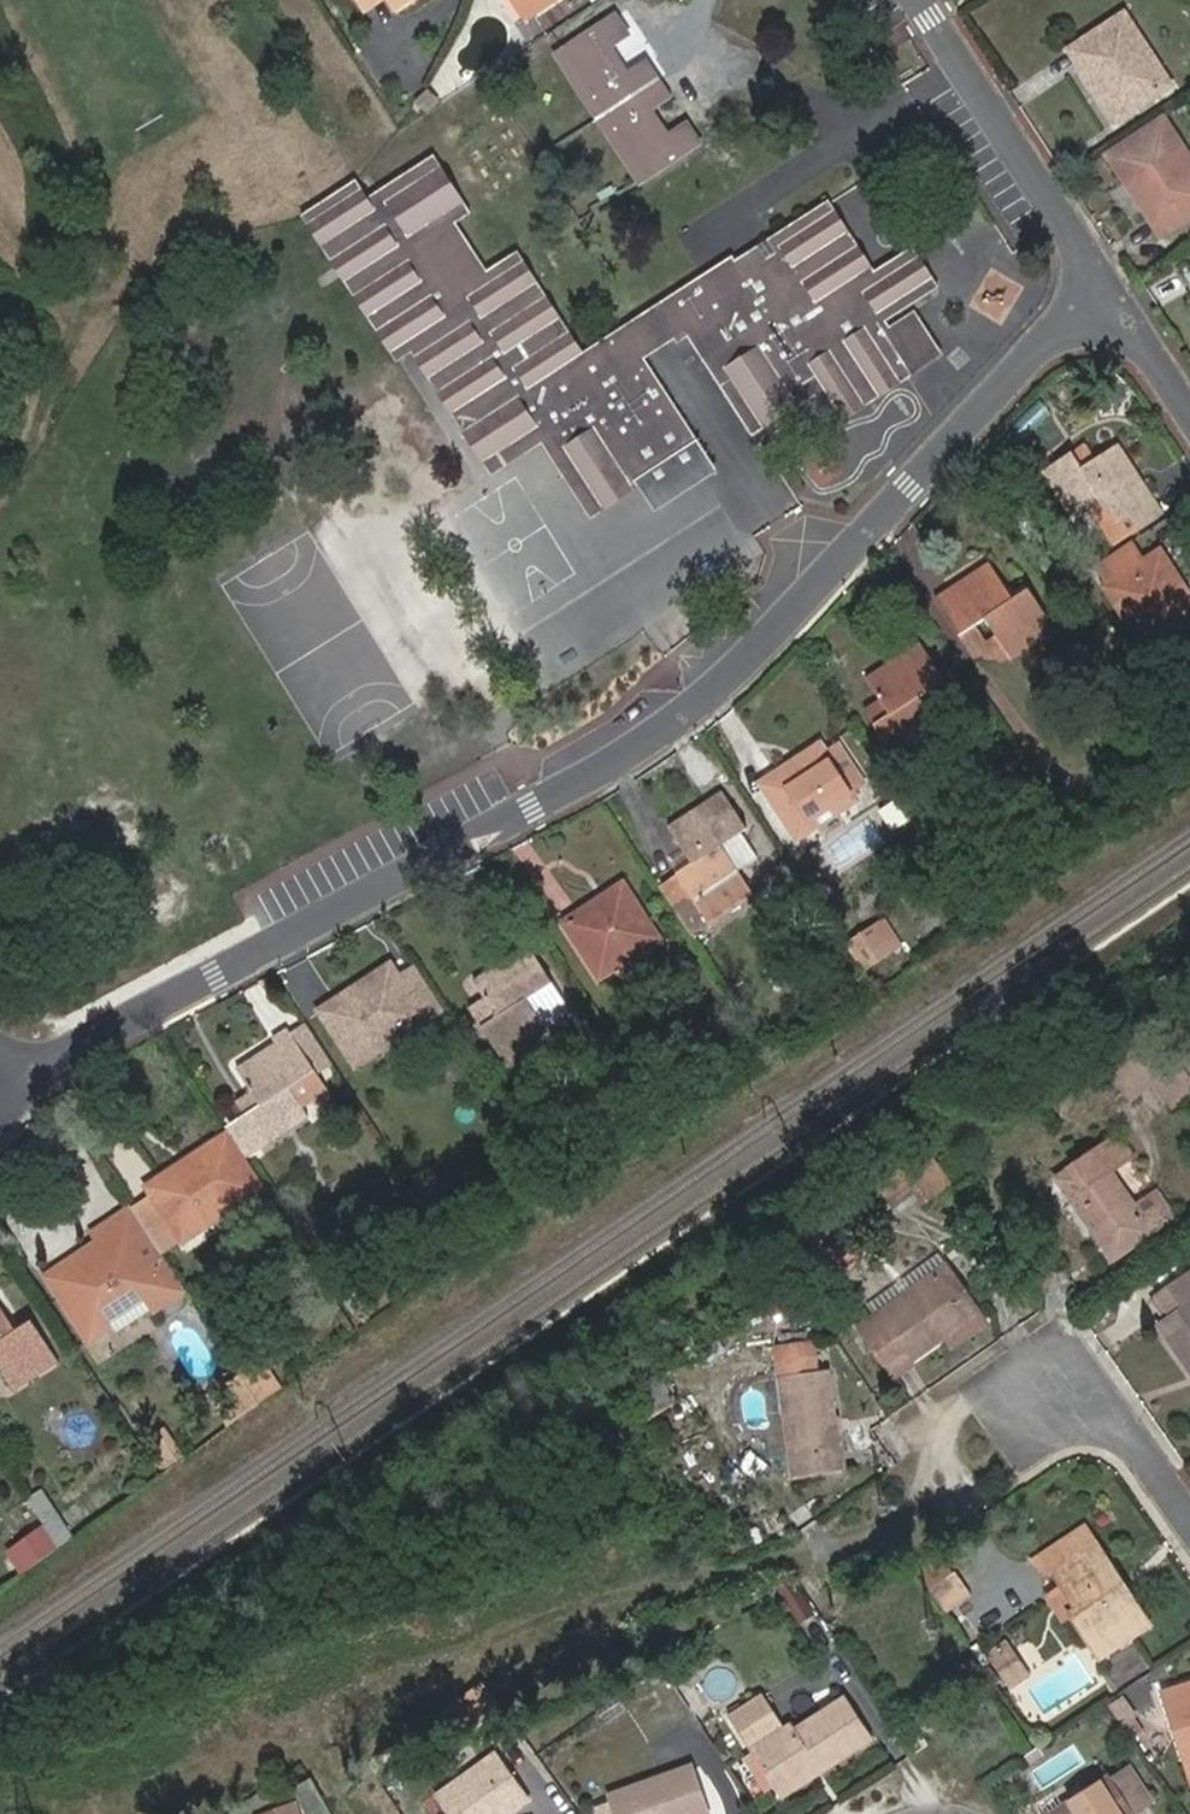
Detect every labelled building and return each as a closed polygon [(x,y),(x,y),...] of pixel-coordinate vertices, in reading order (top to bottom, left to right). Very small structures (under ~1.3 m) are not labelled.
[(369,13),(389,0),(360,0),(369,13)] [(401,12),(416,1),(415,0),(394,0),(401,12)] [(521,20),(552,0),(509,0),(521,20)] [(627,35),(615,16),(563,49),(645,178),(697,145),(685,125),(667,137),(648,107),(666,97),(645,63),(627,74),(609,46),(627,35)] [(1114,124),(1171,87),(1158,68),(1152,72),(1129,37),(1135,33),(1123,16),(1067,52),(1114,124)] [(1158,68),(1135,33),(1129,37),(1152,72),(1158,68)] [(677,125),(692,117),(682,98),(667,107),(677,125)] [(1189,219),(1189,178),(1181,165),(1187,162),(1174,142),(1120,178),(1160,240),(1189,219)] [(363,202),(351,184),(310,211),(402,354),(419,343),(499,468),(544,439),(557,431),(568,448),(609,422),(643,475),(697,440),(645,357),(629,333),(581,363),(512,254),(480,275),(447,225),(462,215),(427,160),(363,202)] [(746,281),(736,265),(670,307),(686,331),(747,428),(812,388),(830,416),(913,364),(890,327),(885,320),(928,293),(904,255),(867,278),(825,212),(774,244),(782,258),(746,281)] [(645,357),(686,331),(670,307),(629,333),(645,357)] [(913,364),(936,349),(913,312),(890,327),(913,364)] [(588,509),(643,475),(609,422),(568,448),(557,431),(544,439),(588,509)] [(1079,469),(1069,454),(1041,473),(1069,516),(1083,506),(1097,497),(1113,523),(1150,498),(1115,446),(1090,462),(1079,469)] [(1090,462),(1081,446),(1069,454),(1079,469),(1090,462)] [(1083,506),(1108,546),(1160,513),(1150,498),(1113,523),(1097,497),(1083,506)] [(1159,551),(1104,589),(1113,605),(1120,601),(1137,630),(1133,633),(1143,649),(1189,616),(1189,599),(1159,551)] [(1011,599),(989,563),(936,596),(959,633),(982,617),(1001,648),(1046,619),(1027,589),(1011,599)] [(974,657),(1010,657),(1053,630),(1046,619),(1001,648),(982,617),(959,633),(974,657)] [(944,680),(921,644),(868,678),(891,713),(882,719),(897,746),(933,723),(917,697),(944,680)] [(1175,731),(1187,749),(1189,747),(1189,721),(1175,731)] [(825,750),(820,742),(760,782),(795,839),(816,825),(812,819),(832,805),(836,810),(856,797),(852,791),(866,782),(839,741),(825,750)] [(752,893),(739,872),(722,844),(742,831),(747,827),(725,793),(673,828),(687,851),(694,863),(678,873),(681,878),(662,891),(691,934),(752,893)] [(739,872),(759,859),(742,831),(722,844),(739,872)] [(687,851),(672,861),(678,873),(694,863),(687,851)] [(659,937),(622,883),(562,922),(599,977),(619,963),(615,957),(637,944),(640,950),(659,937)] [(891,951),(899,946),(880,919),(872,924),(891,951)] [(842,942),(861,971),(891,951),(872,924),(842,942)] [(509,956),(475,978),(489,999),(498,1015),(484,1026),(510,1065),(551,1037),(545,1028),(526,997),(551,980),(523,937),(505,949),(509,956)] [(400,977),(391,963),(319,1009),(356,1065),(374,1053),(371,1047),(406,1024),(409,1030),(439,1009),(417,974),(404,983),(400,977)] [(417,974),(413,968),(400,977),(404,983),(417,974)] [(545,1028),(571,1010),(551,980),(526,997),(545,1028)] [(484,1026),(498,1015),(489,999),(473,1010),(484,1026)] [(316,1070),(330,1060),(306,1023),(292,1033),(315,1069),(316,1070)] [(1154,1027),(1103,1062),(1130,1100),(1181,1065),(1154,1027)] [(263,1142),(307,1111),(291,1086),(315,1069),(292,1033),(291,1031),(238,1067),(256,1095),(262,1105),(245,1117),(228,1128),(249,1160),(267,1148),(263,1142)] [(1130,1100),(1132,1104),(1162,1083),(1184,1068),(1181,1065),(1130,1100)] [(1189,1098),(1189,1077),(1184,1068),(1162,1083),(1177,1107),(1189,1098)] [(332,1094),(316,1070),(315,1069),(291,1086),(307,1111),(332,1094)] [(256,1095),(239,1106),(245,1117),(262,1105),(256,1095)] [(261,1189),(225,1133),(144,1185),(182,1240),(199,1228),(196,1223),(218,1209),(221,1215),(261,1189)] [(1114,1256),(1150,1231),(1109,1171),(1131,1156),(1117,1136),(1059,1177),(1114,1256)] [(934,1189),(928,1179),(911,1192),(917,1200),(934,1189)] [(153,1315),(186,1292),(128,1205),(95,1226),(106,1242),(54,1276),(66,1296),(59,1300),(83,1338),(109,1320),(110,1319),(106,1313),(139,1292),(151,1311),(153,1315)] [(97,1241),(43,1275),(59,1300),(66,1296),(54,1276),(106,1242),(95,1226),(90,1229),(97,1241)] [(854,1329),(886,1374),(941,1336),(978,1311),(945,1266),(932,1274),(931,1282),(882,1315),(880,1311),(854,1329)] [(1159,1293),(1170,1312),(1164,1317),(1156,1322),(1189,1370),(1189,1271),(1159,1293)] [(932,1274),(880,1311),(882,1315),(931,1282),(932,1274)] [(109,1320),(117,1334),(151,1311),(139,1292),(106,1313),(110,1319),(109,1320)] [(1159,1293),(1152,1298),(1164,1317),(1170,1312),(1159,1293)] [(0,1305),(0,1366),(13,1387),(56,1359),(30,1319),(16,1329),(0,1305)] [(941,1336),(949,1348),(985,1322),(978,1311),(941,1336)] [(796,1477),(840,1469),(825,1369),(815,1371),(810,1341),(775,1347),(796,1477)] [(259,1401),(278,1387),(255,1350),(234,1363),(246,1382),(259,1401)] [(216,1402),(229,1423),(259,1401),(246,1382),(216,1402)] [(57,1548),(71,1538),(52,1507),(35,1516),(48,1534),(57,1548)] [(1137,1604),(1131,1608),(1115,1584),(1121,1579),(1086,1525),(1036,1559),(1048,1578),(1057,1572),(1067,1587),(1079,1606),(1073,1610),(1102,1653),(1149,1621),(1137,1604)] [(19,1554),(29,1569),(57,1548),(48,1534),(19,1554)] [(946,1612),(965,1598),(937,1555),(918,1568),(946,1612)] [(1115,1584),(1131,1608),(1137,1604),(1121,1579),(1115,1584)] [(1052,1597),(1064,1616),(1073,1610),(1079,1606),(1067,1587),(1052,1597)] [(1003,1691),(1032,1671),(1011,1640),(982,1659),(1003,1691)] [(1166,1689),(1189,1761),(1189,1682),(1166,1689)] [(731,1715),(781,1794),(869,1736),(845,1699),(789,1736),(763,1695),(731,1715)] [(530,1795),(496,1749),(434,1795),(448,1813),(504,1813),(530,1795)] [(692,1764),(610,1792),(613,1801),(618,1813),(709,1813),(692,1764)] [(1134,1813),(1151,1802),(1125,1764),(1109,1774),(1134,1813)] [(1134,1813),(1109,1774),(1049,1813),(1133,1813),(1134,1813)] [(613,1801),(597,1807),(599,1813),(618,1813),(613,1801)]
